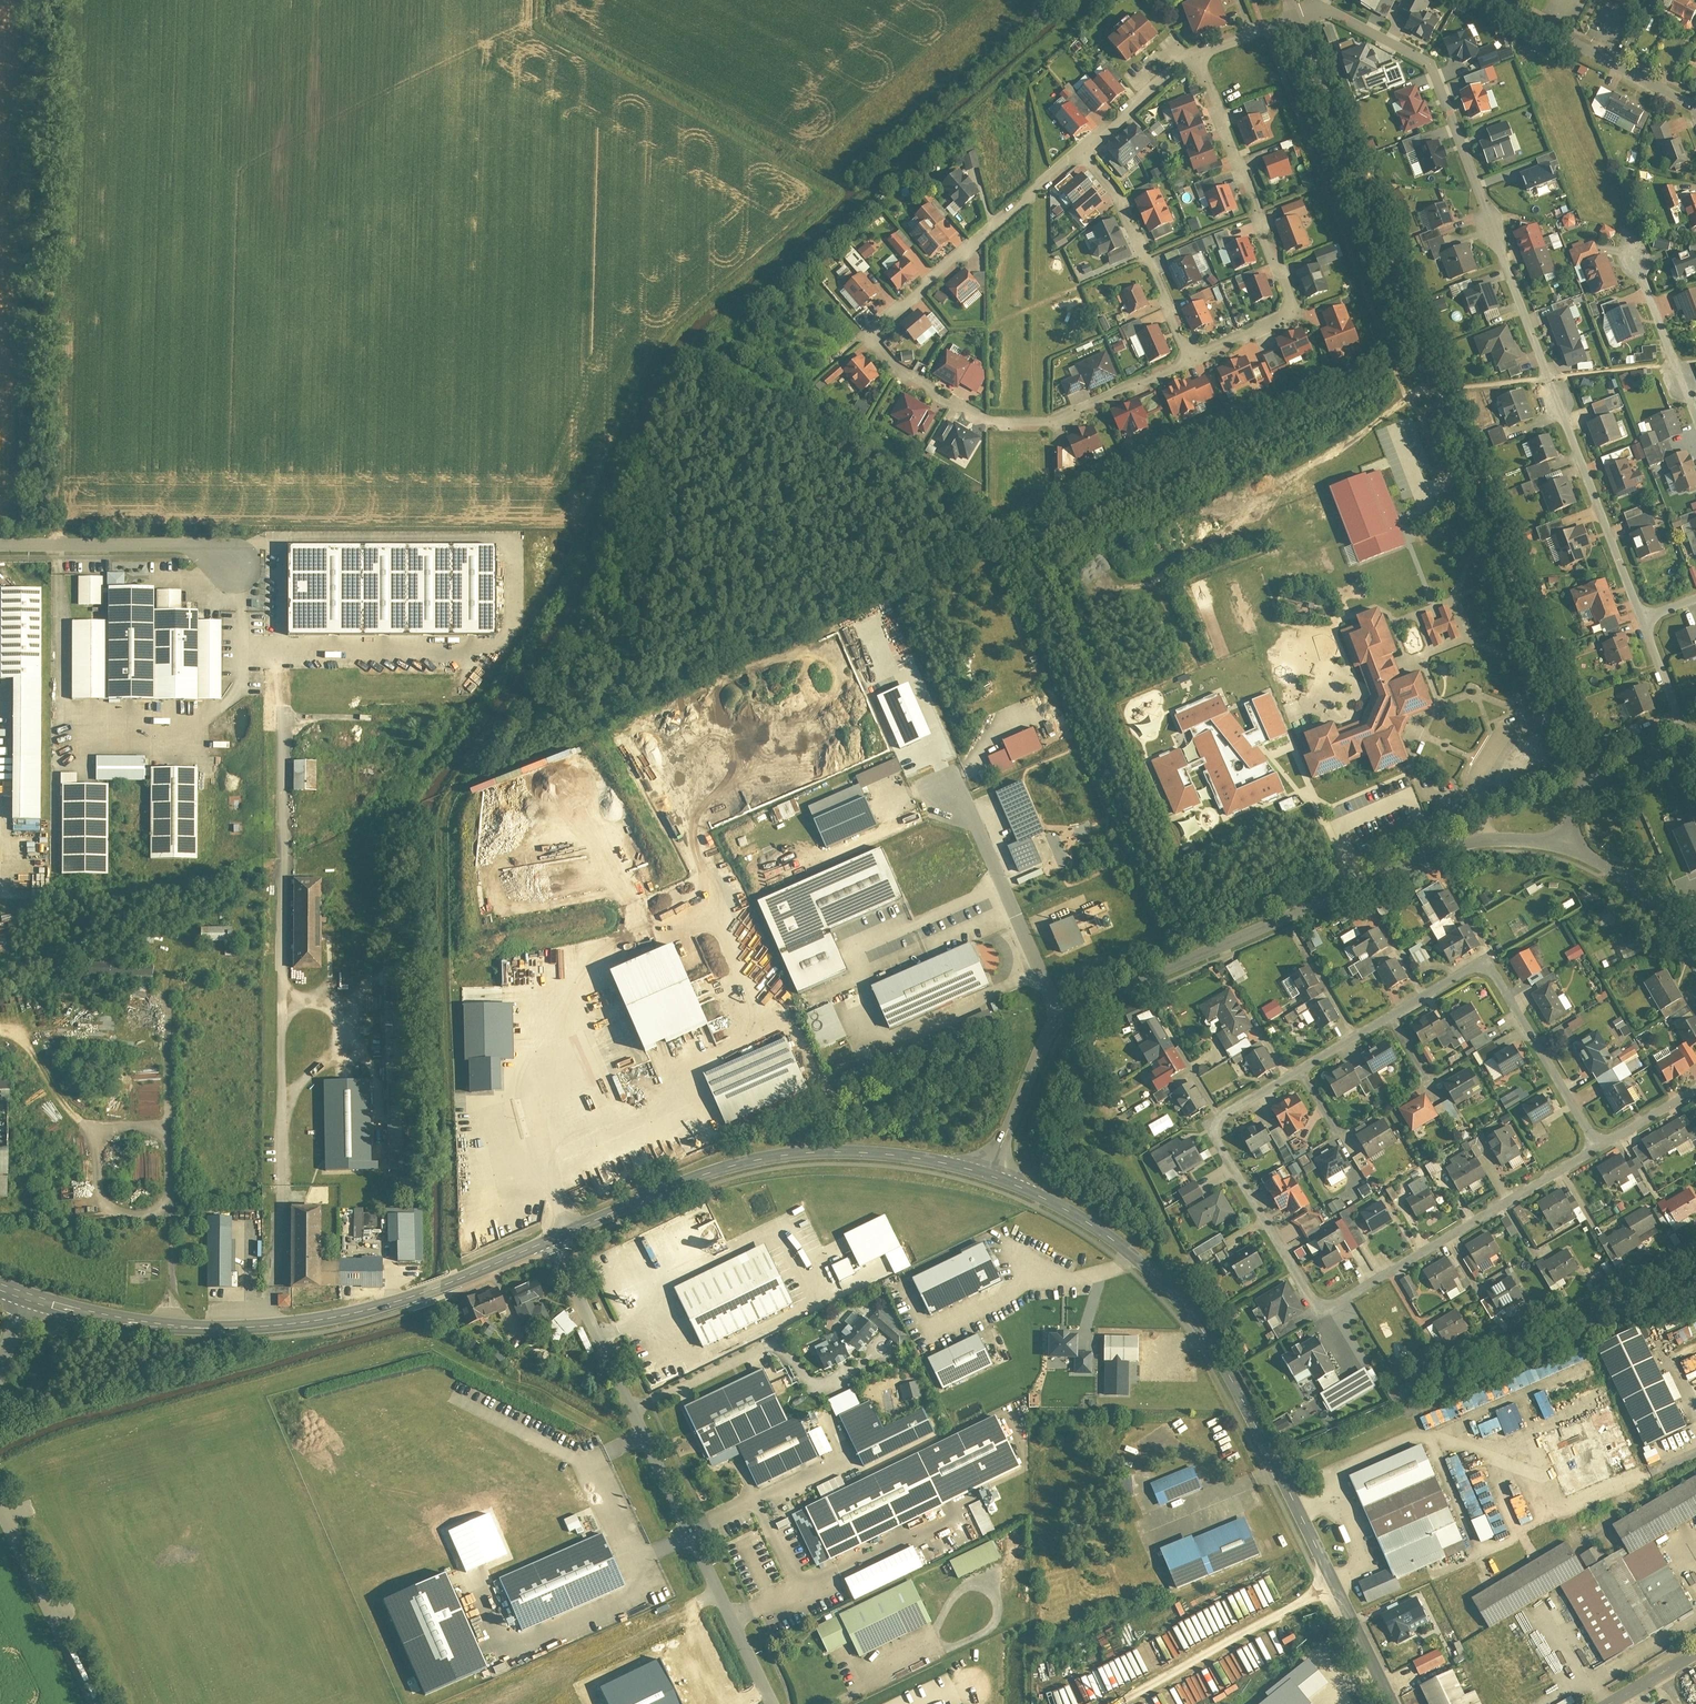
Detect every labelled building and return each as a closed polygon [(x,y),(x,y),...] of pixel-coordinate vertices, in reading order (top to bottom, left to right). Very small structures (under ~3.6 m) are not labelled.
[(1227,24),(1217,0),(1192,0),(1176,7),(1190,40),(1227,24)] [(1353,2),(1375,13),(1382,0),(1354,0),(1353,2)] [(1627,11),(1633,0),(1606,0),(1627,11)] [(1672,20),(1682,0),(1661,0),(1655,12),(1672,20)] [(1689,29),(1695,15),(1695,4),(1688,0),(1682,0),(1672,20),(1689,29)] [(1416,10),(1405,32),(1428,43),(1439,22),(1416,10)] [(1102,43),(1121,64),(1153,37),(1134,15),(1102,43)] [(1475,25),(1442,39),(1451,60),(1483,46),(1475,25)] [(1327,45),(1336,41),(1330,26),(1321,30),(1327,45)] [(1341,57),(1352,83),(1380,71),(1369,45),(1341,57)] [(1484,53),(1485,57),(1477,60),(1480,68),(1496,63),(1492,50),(1484,53)] [(1102,69),(1087,82),(1105,105),(1121,92),(1102,69)] [(1087,82),(1071,94),(1090,117),(1105,105),(1087,82)] [(1462,91),(1471,117),(1494,110),(1485,84),(1462,91)] [(1191,88),(1194,96),(1199,94),(1197,86),(1191,88)] [(1399,94),(1406,109),(1424,101),(1418,86),(1399,94)] [(1599,113),(1633,130),(1644,109),(1609,92),(1599,113)] [(1163,105),(1171,128),(1196,119),(1188,96),(1163,105)] [(1398,111),(1407,133),(1433,122),(1424,101),(1406,109),(1398,111)] [(1066,141),(1083,126),(1064,104),(1047,118),(1066,141)] [(1231,123),(1241,149),(1263,141),(1254,115),(1231,123)] [(1171,128),(1180,151),(1205,142),(1196,119),(1171,128)] [(1133,157),(1149,143),(1129,121),(1114,135),(1133,157)] [(1651,129),(1665,172),(1686,165),(1676,135),(1670,137),(1666,124),(1651,129)] [(1482,143),(1491,164),(1516,154),(1508,133),(1482,143)] [(1117,170),(1133,157),(1114,135),(1098,148),(1117,170)] [(1406,143),(1418,177),(1437,170),(1425,137),(1406,143)] [(1180,151),(1188,174),(1214,165),(1205,142),(1180,151)] [(1146,158),(1153,150),(1147,145),(1140,153),(1146,158)] [(1257,160),(1266,183),(1290,173),(1281,150),(1257,160)] [(966,170),(979,167),(975,151),(963,154),(966,170)] [(1554,164),(1523,174),(1532,200),(1562,190),(1554,164)] [(956,169),(935,188),(956,212),(977,193),(956,169)] [(1304,190),(1314,188),(1311,174),(1301,176),(1304,190)] [(1076,175),(1054,192),(1065,206),(1087,190),(1076,175)] [(1203,208),(1208,221),(1233,211),(1223,186),(1212,191),(1207,177),(1185,186),(1196,211),(1203,208)] [(1695,227),(1695,193),(1678,199),(1672,183),(1657,188),(1669,227),(1682,223),(1685,231),(1695,227)] [(1155,189),(1128,201),(1136,218),(1163,206),(1155,189)] [(1399,189),(1387,198),(1394,207),(1406,198),(1399,189)] [(1087,190),(1065,206),(1076,221),(1098,205),(1087,190)] [(1268,224),(1280,254),(1305,244),(1294,218),(1302,215),(1296,200),(1273,209),(1277,220),(1268,224)] [(904,236),(926,259),(944,242),(933,230),(942,221),(925,202),(909,217),(916,225),(904,236)] [(1446,229),(1437,203),(1412,212),(1421,238),(1446,229)] [(1163,206),(1136,218),(1144,235),(1171,223),(1163,206)] [(1560,220),(1566,229),(1576,223),(1570,214),(1560,220)] [(1109,220),(1084,230),(1090,244),(1081,248),(1088,263),(1122,248),(1109,220)] [(1508,233),(1517,259),(1545,249),(1536,224),(1508,233)] [(1603,225),(1598,233),(1610,240),(1615,232),(1603,225)] [(897,256),(910,249),(899,230),(886,238),(897,256)] [(1062,236),(1052,242),(1057,249),(1067,243),(1062,236)] [(1219,247),(1228,272),(1250,264),(1240,239),(1219,247)] [(864,261),(874,253),(866,243),(856,251),(864,261)] [(1578,267),(1588,297),(1616,288),(1605,254),(1595,257),(1591,244),(1564,252),(1570,270),(1578,267)] [(1470,273),(1460,245),(1431,256),(1440,283),(1470,273)] [(1290,273),(1300,301),(1325,292),(1316,268),(1333,262),(1327,246),(1306,253),(1310,265),(1290,273)] [(1517,259),(1526,284),(1554,274),(1545,249),(1517,259)] [(1695,272),(1695,255),(1695,254),(1672,263),(1678,280),(1686,277),(1687,279),(1695,275),(1694,273),(1695,272)] [(878,274),(893,291),(913,273),(899,256),(878,274)] [(1160,269),(1172,295),(1197,283),(1185,257),(1160,269)] [(960,268),(940,287),(956,305),(976,287),(960,268)] [(1238,284),(1248,306),(1269,297),(1259,273),(1253,276),(1251,270),(1229,279),(1232,287),(1238,284)] [(831,283),(856,312),(876,295),(857,272),(849,278),(844,272),(831,283)] [(1495,309),(1486,282),(1461,290),(1470,317),(1495,309)] [(1144,307),(1134,286),(1113,295),(1122,316),(1144,307)] [(1670,314),(1678,311),(1683,325),(1695,321),(1695,289),(1666,300),(1670,314)] [(945,302),(946,295),(935,294),(934,300),(945,302)] [(1435,315),(1447,310),(1443,299),(1431,304),(1435,315)] [(1175,310),(1186,334),(1209,324),(1198,300),(1175,310)] [(1341,358),(1338,352),(1357,345),(1342,304),(1316,314),(1321,328),(1314,331),(1326,363),(1341,358)] [(1588,305),(1592,317),(1598,316),(1594,304),(1588,305)] [(1552,349),(1574,341),(1567,323),(1577,320),(1571,305),(1563,308),(1540,317),(1552,349)] [(1644,336),(1632,305),(1600,317),(1612,348),(1644,336)] [(926,329),(913,311),(894,325),(908,343),(926,329)] [(1155,325),(1130,336),(1142,364),(1168,353),(1155,325)] [(1516,360),(1503,325),(1469,338),(1476,357),(1485,353),(1491,369),(1516,360)] [(1279,365),(1306,354),(1296,329),(1269,340),(1279,365)] [(1122,343),(1112,346),(1114,353),(1124,350),(1122,343)] [(926,376),(954,390),(969,361),(942,347),(926,376)] [(1652,362),(1651,354),(1655,354),(1655,347),(1641,347),(1641,355),(1626,356),(1626,364),(1652,362)] [(1068,366),(1082,396),(1115,381),(1102,351),(1068,366)] [(900,354),(902,363),(914,361),(912,352),(900,354)] [(858,354),(837,372),(855,394),(876,375),(858,354)] [(1208,371),(1219,396),(1252,381),(1241,356),(1208,371)] [(1643,371),(1620,375),(1621,384),(1644,380),(1643,371)] [(1156,393),(1166,415),(1173,412),(1176,420),(1195,412),(1192,405),(1208,398),(1198,375),(1156,393)] [(1266,386),(1263,379),(1256,383),(1259,389),(1266,386)] [(1530,422),(1519,391),(1490,402),(1502,432),(1530,422)] [(926,411),(897,393),(883,416),(889,420),(885,425),(909,439),(926,411)] [(1136,398),(1104,411),(1116,442),(1148,430),(1136,398)] [(852,409),(863,417),(870,407),(858,399),(852,409)] [(1672,409),(1645,418),(1654,446),(1682,437),(1672,409)] [(1580,426),(1590,451),(1615,442),(1624,438),(1617,420),(1611,422),(1608,415),(1580,426)] [(977,439),(943,418),(929,441),(934,445),(930,451),(948,462),(952,457),(962,463),(977,439)] [(1098,448),(1086,425),(1060,438),(1072,462),(1098,448)] [(1553,459),(1544,435),(1521,443),(1530,468),(1553,459)] [(1636,462),(1644,459),(1639,445),(1631,447),(1636,462)] [(1673,498),(1695,490),(1695,486),(1684,452),(1660,460),(1673,498)] [(1417,458),(1422,473),(1432,470),(1427,455),(1417,458)] [(1598,468),(1610,499),(1633,490),(1632,486),(1640,483),(1635,470),(1627,472),(1622,459),(1598,468)] [(1378,470),(1323,489),(1357,566),(1407,545),(1378,470)] [(1542,516),(1572,505),(1563,478),(1533,488),(1542,516)] [(1498,483),(1499,491),(1507,489),(1505,481),(1498,483)] [(1695,553),(1695,519),(1685,523),(1695,553)] [(1624,535),(1635,562),(1661,552),(1651,525),(1624,535)] [(1586,548),(1579,527),(1546,539),(1557,570),(1582,561),(1578,551),(1586,548)] [(494,547),(286,547),(285,637),(494,637),(494,547)] [(75,606),(99,606),(99,577),(75,577),(75,606)] [(1579,628),(1614,616),(1603,584),(1568,597),(1579,628)] [(12,820),(40,820),(41,586),(0,586),(0,678),(12,678),(12,820)] [(102,621),(62,622),(63,703),(216,701),(215,620),(194,620),(194,609),(176,610),(175,587),(102,588),(102,621)] [(1460,640),(1447,607),(1437,611),(1441,621),(1434,623),(1430,614),(1420,618),(1433,650),(1443,646),(1439,637),(1447,634),(1451,644),(1460,640)] [(1393,655),(1375,608),(1349,618),(1351,624),(1332,631),(1346,668),(1350,666),(1363,699),(1352,722),(1331,730),(1329,725),(1300,736),(1307,754),(1299,757),(1307,781),(1346,766),(1345,761),(1363,755),(1371,776),(1404,764),(1392,732),(1400,729),(1397,720),(1429,708),(1416,673),(1394,681),(1385,658),(1393,655)] [(1678,662),(1695,656),(1695,632),(1692,633),(1689,624),(1667,632),(1678,662)] [(1604,671),(1631,661),(1622,634),(1595,644),(1604,671)] [(1651,710),(1640,684),(1613,695),(1624,721),(1651,710)] [(931,737),(909,685),(878,698),(900,750),(931,737)] [(1287,737),(1268,696),(1242,708),(1252,732),(1245,736),(1228,716),(1226,716),(1220,699),(1218,700),(1216,695),(1174,714),(1176,718),(1174,719),(1180,738),(1190,734),(1192,742),(1203,769),(1225,821),(1284,794),(1275,778),(1276,776),(1257,751),(1287,737)] [(1048,735),(1053,733),(1049,723),(1044,725),(1048,735)] [(1616,731),(1618,740),(1639,734),(1636,725),(1616,731)] [(984,760),(993,780),(1012,771),(1010,766),(1041,752),(1032,732),(1000,746),(1003,752),(984,760)] [(1178,753),(1150,765),(1173,819),(1202,807),(1178,753)] [(313,792),(314,762),(291,761),(290,792),(313,792)] [(190,767),(142,767),(142,861),(190,861),(190,767)] [(103,874),(102,785),(53,785),(54,875),(103,874)] [(1005,851),(1017,878),(1041,868),(1031,844),(1043,839),(1019,785),(994,796),(1016,847),(1005,851)] [(463,795),(480,791),(479,787),(462,790),(463,795)] [(860,797),(804,820),(816,850),(873,826),(860,797)] [(1291,799),(1278,804),(1282,813),(1294,808),(1291,799)] [(794,800),(772,808),(776,821),(799,814),(794,800)] [(1675,831),(1693,872),(1695,870),(1695,822),(1675,831)] [(828,937),(901,905),(878,854),(754,909),(795,1001),(846,978),(828,937)] [(317,878),(286,879),(287,971),(318,970),(317,878)] [(1526,885),(1532,894),(1541,889),(1535,880),(1526,885)] [(1430,901),(1447,891),(1441,881),(1419,894),(1425,904),(1430,901)] [(1447,891),(1430,901),(1442,921),(1451,915),(1461,909),(1449,890),(1447,891)] [(1495,898),(1490,891),(1483,896),(1487,903),(1495,898)] [(1377,908),(1383,917),(1398,908),(1392,899),(1377,908)] [(1442,921),(1430,901),(1425,904),(1424,905),(1435,925),(1442,921)] [(1591,918),(1596,929),(1608,922),(1603,912),(1591,918)] [(1431,927),(1440,941),(1460,929),(1451,915),(1442,921),(1435,925),(1431,927)] [(1046,931),(1059,958),(1084,947),(1071,919),(1046,931)] [(1460,929),(1440,941),(1452,962),(1481,944),(1469,924),(1460,929)] [(1390,945),(1380,927),(1364,937),(1352,944),(1360,957),(1368,952),(1371,956),(1373,955),(1390,945)] [(196,928),(196,942),(229,942),(228,928),(196,928)] [(1352,944),(1364,937),(1358,928),(1343,937),(1348,946),(1352,944)] [(1317,948),(1325,944),(1317,930),(1309,934),(1317,948)] [(970,942),(867,987),(886,1030),(989,985),(970,942)] [(1425,947),(1423,943),(1410,950),(1413,955),(1425,947)] [(1352,961),(1360,957),(1352,944),(1348,946),(1345,948),(1352,961)] [(1581,944),(1567,952),(1572,960),(1586,952),(1581,944)] [(610,974),(644,1055),(708,1029),(674,948),(610,974)] [(1531,949),(1511,961),(1524,982),(1544,970),(1531,949)] [(1371,956),(1357,965),(1361,972),(1364,977),(1378,969),(1380,968),(1373,955),(1371,956)] [(1409,978),(1397,958),(1380,968),(1378,969),(1390,989),(1409,978)] [(1248,974),(1239,960),(1226,968),(1235,982),(1248,974)] [(1361,972),(1357,965),(1351,969),(1355,975),(1361,972)] [(1310,966),(1292,977),(1302,994),(1315,986),(1320,983),(1310,966)] [(1349,975),(1345,968),(1340,971),(1344,978),(1349,975)] [(1684,996),(1668,969),(1645,983),(1662,1010),(1684,996)] [(1302,994),(1292,977),(1283,982),(1293,999),(1300,995),(1302,994)] [(1358,978),(1353,981),(1356,987),(1362,984),(1358,978)] [(1552,983),(1533,993),(1551,1023),(1569,1012),(1568,1010),(1561,998),(1552,983)] [(1320,995),(1315,986),(1302,994),(1300,995),(1305,1004),(1320,995)] [(1254,1027),(1231,988),(1201,1006),(1210,1022),(1223,1014),(1230,1027),(1237,1037),(1238,1036),(1254,1027)] [(1598,997),(1601,1002),(1610,997),(1607,992),(1598,997)] [(1567,995),(1561,998),(1568,1010),(1574,1007),(1567,995)] [(1341,1018),(1329,998),(1309,1010),(1316,1021),(1322,1030),(1341,1018)] [(1471,1003),(1453,1014),(1459,1024),(1463,1030),(1477,1022),(1481,1019),(1471,1003)] [(511,1007),(459,1009),(461,1067),(468,1067),(469,1097),(501,1096),(500,1066),(513,1066),(511,1007)] [(845,1040),(830,1007),(802,1020),(817,1053),(845,1040)] [(1145,1008),(1128,1015),(1131,1023),(1148,1016),(1145,1008)] [(1275,1013),(1265,1010),(1263,1019),(1272,1021),(1275,1013)] [(1316,1021),(1309,1010),(1303,1014),(1310,1025),(1316,1021)] [(1413,1025),(1425,1044),(1448,1031),(1436,1012),(1413,1025)] [(1584,1016),(1570,1024),(1574,1029),(1587,1021),(1584,1016)] [(1624,1017),(1615,1022),(1620,1029),(1621,1028),(1628,1024),(1624,1017)] [(1691,1047),(1695,1044),(1695,1017),(1679,1027),(1688,1043),(1691,1047)] [(1157,1059),(1175,1048),(1158,1019),(1141,1029),(1149,1041),(1141,1046),(1151,1062),(1157,1059)] [(1477,1022),(1463,1030),(1469,1041),(1472,1040),(1483,1032),(1477,1022)] [(1459,1047),(1469,1041),(1463,1030),(1459,1024),(1449,1030),(1459,1047)] [(1633,1033),(1628,1024),(1621,1028),(1626,1037),(1633,1033)] [(1228,1050),(1242,1042),(1238,1036),(1237,1037),(1230,1027),(1218,1034),(1228,1050)] [(1483,1032),(1472,1040),(1478,1051),(1494,1041),(1487,1030),(1483,1032)] [(1609,1047),(1599,1030),(1577,1044),(1587,1060),(1601,1052),(1609,1047)] [(778,1031),(691,1070),(717,1128),(804,1088),(778,1031)] [(1242,1042),(1228,1050),(1233,1058),(1253,1046),(1248,1038),(1242,1042)] [(1691,1069),(1695,1066),(1695,1056),(1691,1047),(1688,1043),(1679,1048),(1680,1050),(1691,1069)] [(1265,1047),(1246,1058),(1258,1078),(1277,1067),(1265,1047)] [(1621,1056),(1624,1062),(1638,1054),(1634,1047),(1620,1055),(1621,1056)] [(1150,1074),(1160,1091),(1190,1073),(1175,1048),(1157,1059),(1162,1067),(1150,1074)] [(1505,1075),(1506,1077),(1525,1065),(1514,1048),(1495,1059),(1505,1075)] [(1393,1050),(1371,1064),(1376,1072),(1399,1059),(1393,1050)] [(1680,1050),(1659,1063),(1670,1082),(1691,1069),(1680,1050)] [(1608,1064),(1601,1052),(1587,1060),(1584,1062),(1591,1074),(1594,1072),(1608,1064)] [(1621,1056),(1608,1064),(1612,1069),(1624,1062),(1621,1056)] [(1505,1075),(1495,1059),(1487,1064),(1496,1080),(1505,1075)] [(1371,1064),(1357,1072),(1362,1081),(1376,1072),(1371,1064)] [(1594,1072),(1598,1079),(1612,1070),(1612,1069),(1608,1064),(1594,1072)] [(1471,1067),(1445,1083),(1458,1104),(1484,1089),(1471,1067)] [(1334,1086),(1349,1077),(1344,1068),(1329,1076),(1334,1086)] [(1606,1093),(1622,1083),(1613,1069),(1612,1070),(1598,1079),(1606,1093)] [(1334,1086),(1333,1086),(1339,1097),(1363,1083),(1362,1081),(1357,1072),(1349,1077),(1334,1086)] [(1209,1105),(1195,1081),(1174,1093),(1188,1117),(1209,1105)] [(1606,1093),(1605,1093),(1618,1114),(1637,1103),(1624,1082),(1622,1083),(1606,1093)] [(368,1086),(321,1086),(322,1175),(376,1174),(376,1166),(369,1166),(368,1086)] [(1522,1086),(1501,1099),(1508,1109),(1528,1097),(1522,1086)] [(1298,1094),(1273,1109),(1283,1125),(1291,1138),(1307,1128),(1303,1121),(1311,1116),(1298,1094)] [(1426,1094),(1401,1109),(1414,1131),(1439,1115),(1426,1094)] [(1525,1105),(1536,1124),(1555,1113),(1544,1094),(1525,1105)] [(1452,1098),(1437,1106),(1446,1121),(1460,1113),(1452,1098)] [(1687,1115),(1680,1119),(1686,1128),(1692,1124),(1687,1115)] [(1385,1119),(1359,1135),(1368,1150),(1372,1157),(1398,1141),(1385,1119)] [(1680,1119),(1659,1131),(1671,1151),(1692,1139),(1686,1128),(1680,1119)] [(1262,1123),(1242,1134),(1253,1151),(1272,1140),(1262,1123)] [(1486,1139),(1502,1166),(1523,1154),(1513,1138),(1517,1136),(1510,1124),(1486,1139)] [(1686,1128),(1692,1139),(1694,1142),(1695,1141),(1695,1130),(1692,1124),(1686,1128)] [(1291,1138),(1283,1125),(1271,1132),(1281,1149),(1293,1141),(1291,1138)] [(1659,1131),(1643,1140),(1655,1160),(1671,1151),(1659,1131)] [(1484,1144),(1479,1137),(1470,1143),(1473,1148),(1479,1157),(1483,1153),(1481,1149),(1484,1144)] [(1178,1138),(1153,1153),(1166,1175),(1180,1166),(1185,1174),(1205,1162),(1190,1138),(1182,1144),(1178,1138)] [(1468,1151),(1473,1148),(1470,1143),(1469,1141),(1464,1144),(1468,1151)] [(1341,1146),(1317,1160),(1321,1166),(1328,1179),(1352,1165),(1341,1146)] [(1302,1149),(1292,1154),(1289,1147),(1280,1152),(1285,1163),(1304,1154),(1302,1149)] [(1372,1157),(1368,1150),(1355,1158),(1367,1178),(1380,1170),(1372,1157)] [(1309,1174),(1321,1166),(1317,1160),(1312,1152),(1300,1159),(1309,1174)] [(1448,1168),(1451,1174),(1471,1163),(1464,1152),(1452,1159),(1455,1164),(1448,1168)] [(1622,1154),(1599,1167),(1610,1187),(1633,1173),(1628,1164),(1622,1154)] [(1451,1174),(1461,1190),(1487,1175),(1477,1159),(1471,1163),(1451,1174)] [(1437,1160),(1427,1166),(1433,1176),(1443,1170),(1437,1160)] [(1634,1160),(1628,1164),(1633,1173),(1637,1180),(1644,1176),(1634,1160)] [(1293,1177),(1301,1172),(1295,1163),(1287,1167),(1293,1177)] [(1411,1174),(1416,1182),(1428,1175),(1424,1167),(1411,1174)] [(1282,1210),(1288,1206),(1293,1215),(1312,1204),(1295,1176),(1284,1183),(1280,1175),(1266,1184),(1282,1210)] [(1410,1185),(1417,1196),(1430,1189),(1432,1187),(1426,1176),(1416,1182),(1410,1185)] [(1196,1181),(1180,1190),(1189,1205),(1204,1195),(1196,1181)] [(1369,1184),(1360,1189),(1366,1199),(1375,1193),(1369,1184)] [(1400,1197),(1393,1187),(1387,1191),(1393,1201),(1400,1197)] [(1667,1202),(1673,1212),(1680,1223),(1695,1213),(1695,1196),(1691,1188),(1667,1202)] [(1409,1201),(1418,1216),(1439,1204),(1430,1189),(1417,1196),(1409,1201)] [(1562,1189),(1540,1203),(1551,1221),(1574,1208),(1562,1189)] [(1222,1191),(1188,1211),(1200,1230),(1214,1222),(1216,1226),(1236,1215),(1222,1191)] [(1341,1213),(1345,1211),(1338,1199),(1329,1204),(1336,1216),(1341,1213)] [(1667,1215),(1673,1212),(1667,1202),(1666,1199),(1660,1203),(1661,1206),(1667,1215)] [(1363,1214),(1374,1232),(1395,1220),(1384,1201),(1363,1214)] [(1530,1217),(1523,1206),(1517,1210),(1523,1221),(1530,1217)] [(1667,1215),(1661,1206),(1655,1209),(1660,1219),(1667,1215)] [(1632,1225),(1639,1238),(1658,1226),(1647,1207),(1628,1218),(1632,1225)] [(1574,1208),(1551,1221),(1556,1230),(1579,1216),(1574,1208)] [(320,1209),(291,1209),(291,1289),(321,1289),(321,1261),(320,1209)] [(363,1215),(363,1209),(353,1209),(353,1235),(374,1235),(374,1215),(363,1215)] [(1345,1220),(1360,1245),(1367,1241),(1348,1209),(1345,1211),(1341,1213),(1345,1220)] [(388,1243),(398,1243),(398,1263),(421,1262),(421,1211),(397,1211),(397,1216),(388,1216),(388,1243)] [(1303,1226),(1312,1243),(1318,1240),(1316,1237),(1330,1228),(1323,1215),(1310,1211),(1293,1221),(1303,1226)] [(1673,1212),(1667,1215),(1672,1224),(1676,1231),(1682,1227),(1680,1223),(1673,1212)] [(1667,1215),(1660,1219),(1666,1228),(1672,1224),(1667,1215)] [(1509,1216),(1503,1220),(1514,1238),(1520,1234),(1509,1216)] [(875,1251),(877,1255),(897,1248),(886,1217),(859,1227),(861,1231),(855,1233),(856,1235),(862,1233),(866,1243),(877,1239),(880,1249),(875,1251)] [(1345,1220),(1336,1225),(1346,1241),(1352,1251),(1360,1245),(1345,1220)] [(1344,1259),(1336,1246),(1346,1241),(1336,1225),(1330,1228),(1316,1237),(1318,1240),(1324,1250),(1319,1253),(1320,1254),(1329,1269),(1344,1259)] [(1609,1238),(1621,1258),(1644,1244),(1639,1238),(1632,1225),(1609,1238)] [(231,1227),(207,1227),(206,1287),(231,1287),(231,1227)] [(1490,1232),(1468,1245),(1480,1265),(1502,1252),(1490,1232)] [(1223,1234),(1195,1251),(1203,1265),(1217,1257),(1225,1251),(1231,1248),(1223,1234)] [(1614,1262),(1621,1258),(1609,1238),(1606,1235),(1600,1238),(1614,1262)] [(1324,1250),(1318,1240),(1312,1243),(1309,1245),(1316,1257),(1320,1254),(1319,1253),(1324,1250)] [(765,1246),(675,1290),(703,1348),(794,1304),(765,1246)] [(1303,1247),(1297,1251),(1301,1259),(1308,1255),(1303,1247)] [(981,1248),(909,1283),(928,1321),(999,1286),(981,1248)] [(1568,1249),(1539,1266),(1551,1285),(1580,1268),(1568,1249)] [(1225,1251),(1217,1257),(1228,1275),(1237,1270),(1233,1264),(1225,1251)] [(1237,1270),(1241,1278),(1265,1265),(1256,1251),(1233,1264),(1237,1270)] [(1449,1258),(1456,1269),(1461,1266),(1454,1255),(1449,1258)] [(1448,1257),(1425,1270),(1437,1291),(1444,1286),(1455,1280),(1460,1277),(1456,1269),(1449,1258),(1448,1257)] [(846,1258),(828,1266),(836,1283),(854,1274),(846,1258)] [(321,1261),(321,1289),(339,1289),(339,1261),(321,1261)] [(339,1261),(339,1289),(382,1289),(382,1261),(339,1261)] [(1609,1262),(1603,1265),(1611,1277),(1616,1274),(1609,1262)] [(1461,1266),(1456,1269),(1460,1277),(1463,1281),(1468,1278),(1461,1266)] [(1601,1272),(1592,1278),(1597,1287),(1607,1282),(1601,1272)] [(1488,1290),(1501,1311),(1525,1297),(1512,1275),(1488,1290)] [(1410,1276),(1402,1281),(1413,1299),(1421,1294),(1410,1276)] [(1468,1278),(1463,1281),(1467,1288),(1472,1285),(1468,1278)] [(1455,1280),(1444,1286),(1448,1293),(1459,1286),(1455,1280)] [(1286,1281),(1255,1300),(1274,1331),(1305,1313),(1286,1281)] [(540,1318),(546,1315),(542,1305),(534,1309),(531,1302),(543,1297),(542,1296),(546,1294),(543,1287),(539,1289),(536,1282),(511,1293),(517,1307),(515,1308),(524,1329),(541,1321),(540,1318)] [(468,1325),(506,1309),(497,1290),(476,1299),(475,1297),(459,1304),(468,1325)] [(286,1307),(287,1296),(275,1296),(275,1307),(286,1307)] [(911,1336),(880,1309),(871,1320),(901,1347),(911,1336)] [(1458,1310),(1436,1323),(1445,1339),(1467,1326),(1458,1310)] [(541,1326),(552,1344),(575,1331),(565,1312),(541,1326)] [(818,1352),(827,1370),(852,1358),(849,1353),(860,1352),(879,1329),(862,1315),(852,1327),(850,1325),(843,1333),(846,1335),(842,1340),(818,1352)] [(1695,1337),(1695,1323),(1672,1333),(1677,1345),(1695,1337)] [(1686,1431),(1637,1331),(1595,1351),(1644,1452),(1686,1431)] [(1090,1375),(1091,1352),(1075,1352),(1075,1333),(1043,1333),(1043,1358),(1048,1359),(1048,1368),(1072,1368),(1072,1375),(1090,1375)] [(979,1335),(928,1359),(943,1390),(994,1366),(979,1335)] [(1250,1352),(1241,1335),(1235,1339),(1244,1355),(1250,1352)] [(1140,1338),(1101,1339),(1102,1365),(1107,1365),(1107,1384),(1131,1384),(1131,1368),(1140,1368),(1140,1338)] [(1319,1339),(1285,1360),(1296,1378),(1310,1369),(1318,1382),(1336,1371),(1338,1370),(1319,1339)] [(1679,1363),(1685,1375),(1695,1369),(1695,1355),(1679,1363)] [(739,1448),(758,1489),(819,1461),(798,1416),(789,1421),(764,1369),(679,1409),(705,1464),(739,1448)] [(1325,1393),(1322,1395),(1333,1414),(1377,1388),(1366,1369),(1343,1383),(1325,1393)] [(1336,1371),(1318,1382),(1325,1393),(1343,1383),(1336,1371)] [(924,1396),(920,1380),(902,1385),(906,1401),(924,1396)] [(858,1459),(863,1470),(934,1440),(922,1413),(882,1430),(870,1402),(860,1406),(853,1391),(823,1403),(832,1423),(837,1420),(855,1461),(858,1459)] [(1533,1395),(1543,1420),(1554,1416),(1544,1391),(1533,1395)] [(1503,1435),(1525,1428),(1516,1403),(1492,1411),(1495,1419),(1476,1425),(1481,1438),(1502,1431),(1503,1435)] [(1277,1431),(1288,1427),(1285,1418),(1274,1422),(1277,1431)] [(995,1419),(791,1517),(817,1570),(1021,1471),(995,1419)] [(1420,1449),(1347,1481),(1387,1572),(1390,1571),(1396,1584),(1467,1553),(1420,1449)] [(1191,1470),(1149,1488),(1158,1510),(1200,1492),(1191,1470)] [(1119,1475),(1120,1497),(1132,1497),(1131,1475),(1119,1475)] [(1612,1530),(1624,1552),(1629,1561),(1653,1546),(1695,1521),(1695,1481),(1612,1530)] [(981,1536),(993,1532),(982,1501),(970,1505),(981,1536)] [(1496,1541),(1508,1536),(1498,1511),(1486,1516),(1496,1541)] [(562,1519),(567,1533),(581,1529),(576,1515),(562,1519)] [(1485,1515),(1469,1521),(1477,1543),(1493,1538),(1485,1515)] [(448,1533),(466,1574),(505,1557),(488,1516),(448,1533)] [(1341,1522),(1335,1524),(1342,1541),(1348,1538),(1341,1522)] [(1190,1542),(1157,1556),(1173,1594),(1257,1559),(1242,1525),(1191,1546),(1190,1542)] [(499,1579),(522,1632),(625,1587),(602,1534),(499,1579)] [(993,1542),(951,1562),(959,1579),(1001,1559),(993,1542)] [(1566,1546),(1470,1603),(1488,1633),(1559,1591),(1583,1576),(1574,1561),(1566,1546)] [(1693,1613),(1653,1546),(1629,1561),(1624,1552),(1608,1562),(1599,1546),(1574,1561),(1583,1576),(1559,1591),(1604,1666),(1693,1613)] [(913,1548),(868,1565),(871,1573),(859,1578),(864,1592),(921,1570),(913,1548)] [(1367,1607),(1400,1593),(1396,1584),(1390,1571),(1387,1572),(1357,1586),(1367,1607)] [(445,1574),(383,1601),(424,1696),(486,1669),(445,1574)] [(828,1654),(850,1643),(859,1661),(932,1625),(911,1582),(815,1629),(828,1654)] [(1425,1620),(1415,1600),(1380,1617),(1395,1649),(1411,1641),(1405,1630),(1425,1620)] [(1120,1675),(1124,1683),(1195,1649),(1191,1640),(1188,1641),(1182,1628),(1112,1661),(1119,1675),(1120,1675)] [(1277,1634),(1283,1647),(1296,1641),(1290,1628),(1277,1634)] [(1277,1633),(1223,1653),(1232,1678),(1286,1658),(1277,1633)] [(1419,1679),(1445,1666),(1437,1651),(1411,1665),(1419,1679)] [(1309,1659),(1265,1695),(1268,1700),(1263,1703),(1308,1703),(1331,1686),(1309,1659)] [(600,1689),(607,1703),(679,1703),(659,1662),(600,1689)] [(1419,1690),(1426,1703),(1479,1703),(1474,1694),(1464,1699),(1452,1674),(1419,1690)] [(1167,1703),(1181,1703),(1173,1689),(1162,1695),(1167,1703)]
